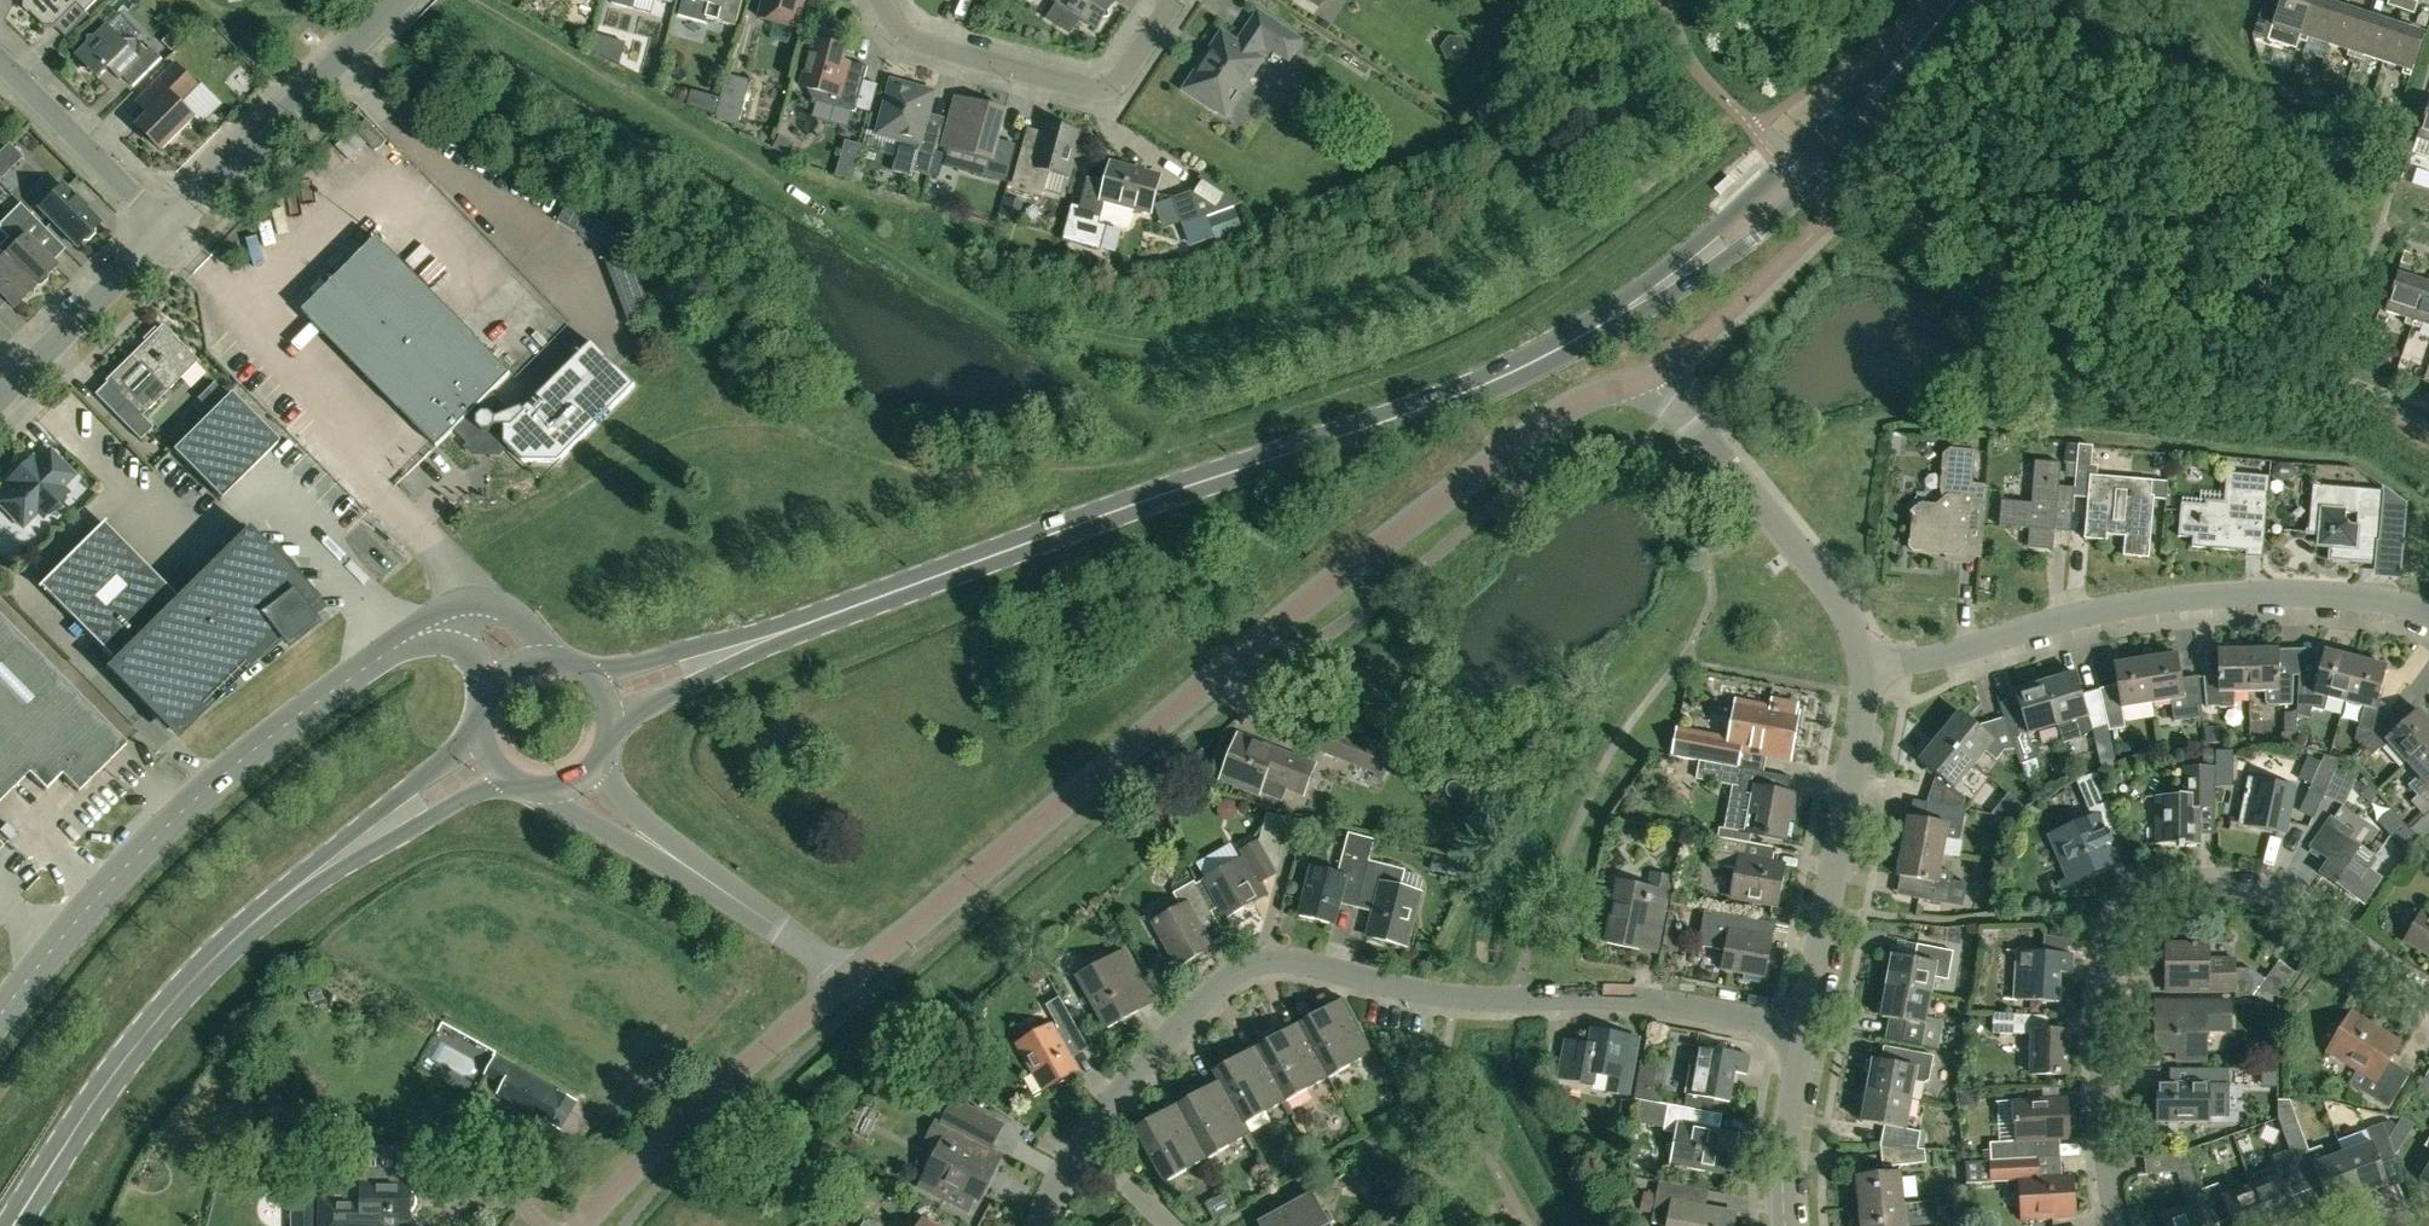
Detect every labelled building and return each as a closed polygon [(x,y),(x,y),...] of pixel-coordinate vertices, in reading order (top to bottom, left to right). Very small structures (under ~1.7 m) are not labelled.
[(23,3),(23,8),(27,13),(31,13),(44,26),(54,26),(77,3),(85,12),(97,0),(26,0),(23,3)] [(636,0),(613,0),(612,4),(633,9),(636,0)] [(676,15),(705,22),(706,18),(736,26),(743,0),(680,0),(676,15)] [(760,18),(795,28),(803,0),(765,0),(760,18)] [(1056,2),(1058,3),(1048,18),(1070,33),(1080,18),(1097,29),(1103,19),(1110,17),(1109,11),(1115,1),(1114,0),(1058,0),(1056,2)] [(2312,0),(2280,0),(2279,0),(2264,0),(2252,35),(2296,49),(2299,40),(2312,0)] [(2340,7),(2318,0),(2312,0),(2299,40),(2306,43),(2308,38),(2328,44),(2340,7)] [(2387,5),(2400,9),(2403,0),(2389,0),(2387,5)] [(2400,9),(2414,13),(2418,2),(2412,0),(2403,0),(2400,9)] [(2354,58),(2368,16),(2340,7),(2328,44),(2348,51),(2347,56),(2354,58)] [(88,44),(76,56),(80,60),(80,69),(89,69),(99,79),(110,69),(120,80),(123,76),(133,87),(162,58),(151,47),(148,50),(138,40),(142,35),(120,12),(108,24),(96,36),(88,36),(88,44)] [(1222,33),(1185,89),(1225,116),(1262,59),(1256,55),(1264,43),(1289,59),(1301,41),(1258,13),(1238,43),(1222,33)] [(2383,62),(2395,25),(2368,16),(2354,58),(2361,61),(2363,56),(2383,62)] [(2395,25),(2383,62),(2403,69),(2402,74),(2410,76),(2424,34),(2395,25)] [(176,31),(164,43),(173,51),(185,40),(176,31)] [(597,53),(597,52),(602,37),(595,35),(592,48),(591,50),(597,53)] [(814,40),(801,87),(807,88),(814,100),(856,112),(868,67),(843,60),(846,49),(814,40)] [(1459,58),(1465,50),(1461,41),(1457,41),(1451,40),(1447,46),(1445,48),(1449,57),(1459,58)] [(138,103),(150,115),(138,126),(162,150),(195,118),(203,126),(224,105),(202,83),(199,86),(177,64),(155,86),(138,103)] [(727,75),(716,116),(738,128),(751,81),(727,75)] [(892,81),(877,134),(901,141),(892,171),(912,176),(913,172),(929,176),(941,134),(924,130),(935,92),(892,81)] [(716,116),(721,99),(691,91),(688,101),(686,108),(716,116)] [(950,122),(943,147),(950,148),(992,160),(988,174),(1007,179),(1014,153),(995,148),(996,145),(1005,111),(974,103),(957,98),(950,122)] [(2428,102),(2412,154),(2428,160),(2428,102)] [(1021,152),(1013,183),(1045,192),(1061,196),(1067,177),(1079,132),(1064,128),(1065,124),(1051,120),(1050,124),(1047,123),(1044,133),(1038,156),(1021,152)] [(387,143),(367,121),(357,131),(376,153),(387,143)] [(354,131),(336,148),(349,162),(367,145),(354,131)] [(0,151),(0,179),(22,157),(8,143),(0,151)] [(859,160),(843,156),(838,176),(838,177),(853,181),(853,180),(859,160)] [(1063,238),(1062,240),(1099,250),(1100,248),(1105,227),(1098,225),(1100,220),(1125,226),(1130,224),(1134,208),(1151,212),(1160,177),(1111,164),(1106,183),(1087,178),(1079,210),(1071,208),(1063,238)] [(1190,192),(1172,198),(1182,226),(1243,203),(1201,176),(1190,192)] [(1718,196),(1720,199),(1736,185),(1734,182),(1729,178),(1714,192),(1718,196)] [(62,184),(38,208),(76,246),(82,240),(87,240),(94,233),(94,228),(100,222),(62,184)] [(1021,202),(1004,197),(999,216),(1016,220),(1021,202)] [(567,198),(557,221),(593,242),(602,250),(629,324),(653,314),(649,303),(631,248),(617,228),(587,210),(567,198)] [(27,211),(18,201),(0,219),(0,229),(8,237),(0,245),(0,252),(3,255),(35,287),(36,286),(41,286),(48,279),(48,274),(56,266),(33,243),(47,230),(27,211)] [(1244,230),(1235,208),(1208,218),(1216,240),(1244,230)] [(1204,235),(1199,221),(1185,226),(1190,239),(1204,235)] [(303,312),(437,447),(454,430),(475,451),(482,451),(498,451),(505,444),(523,462),(559,462),(635,386),(592,343),(524,411),(521,409),(487,397),(511,374),(376,239),(303,312)] [(2415,267),(2418,256),(2404,252),(2401,263),(2415,267)] [(35,287),(3,255),(0,259),(0,294),(13,308),(22,300),(27,300),(33,293),(33,288),(35,287)] [(2412,326),(2426,284),(2397,274),(2385,312),(2407,319),(2405,324),(2412,326)] [(2426,284),(2412,326),(2419,328),(2421,323),(2428,326),(2428,285),(2426,284)] [(198,360),(179,342),(162,324),(105,381),(126,402),(114,414),(140,440),(153,427),(142,416),(198,360)] [(230,392),(172,450),(221,498),(278,441),(230,392)] [(2064,476),(2076,477),(2079,446),(2064,444),(2063,462),(2065,462),(2064,476)] [(2076,477),(2074,497),(2088,498),(2085,539),(2107,541),(2108,535),(2125,536),(2123,556),(2149,558),(2154,499),(2154,496),(2152,496),(2153,481),(2090,475),(2093,447),(2079,445),(2079,446),(2076,477)] [(1912,515),(1909,547),(1914,552),(1981,558),(1987,486),(1973,485),(1976,451),(1950,448),(1944,453),(1940,493),(1952,506),(1943,513),(1917,511),(1912,515)] [(75,475),(49,450),(37,462),(32,456),(16,473),(21,478),(0,499),(0,505),(22,527),(37,512),(43,518),(68,492),(63,487),(75,475)] [(2001,501),(1999,526),(2030,529),(2028,548),(2053,550),(2055,524),(2071,525),(2074,488),(2059,486),(2060,463),(2035,461),(2032,503),(2001,501)] [(2269,476),(2254,475),(2226,472),(2223,511),(2181,507),(2178,536),(2192,538),(2192,547),(2229,550),(2230,536),(2238,537),(2238,543),(2248,544),(2248,538),(2264,539),(2269,476)] [(2154,496),(2154,499),(2166,500),(2168,482),(2153,481),(2152,496),(2154,496)] [(2384,494),(2385,491),(2312,485),(2308,533),(2320,534),(2319,545),(2331,546),(2330,559),(2378,563),(2379,557),(2400,559),(2404,505),(2389,494),(2388,494),(2384,494)] [(248,528),(247,526),(192,580),(177,565),(160,582),(103,524),(104,524),(102,522),(39,585),(40,587),(41,586),(71,616),(70,617),(113,660),(103,669),(105,671),(108,668),(129,688),(160,731),(165,726),(170,731),(197,705),(284,641),(286,644),(311,625),(308,621),(323,608),(274,543),(265,552),(245,531),(248,528)] [(28,774),(45,791),(61,775),(78,792),(127,744),(0,616),(0,801),(28,774)] [(2324,710),(2327,697),(2344,701),(2355,659),(2350,657),(2348,651),(2333,647),(2328,652),(2325,651),(2320,671),(2318,679),(2299,674),(2297,712),(2297,715),(2309,718),(2312,707),(2324,710)] [(2199,676),(2181,679),(2177,654),(2172,655),(2168,650),(2156,652),(2155,658),(2146,659),(2153,703),(2168,701),(2172,721),(2203,717),(2199,676)] [(2233,692),(2249,691),(2248,650),(2219,651),(2219,676),(2204,677),(2206,707),(2229,706),(2232,705),(2233,701),(2233,692)] [(2248,650),(2249,691),(2265,691),(2265,700),(2267,704),(2270,705),(2293,705),(2294,675),(2278,675),(2277,650),(2248,650)] [(2122,708),(2153,703),(2146,659),(2114,664),(2118,689),(2100,692),(2108,725),(2109,731),(2125,728),(2122,708)] [(2365,747),(2389,714),(2376,703),(2386,666),(2355,659),(2344,701),(2364,706),(2356,737),(2365,747)] [(2108,725),(2100,692),(2100,689),(2082,695),(2075,673),(2045,682),(2058,725),(2063,743),(2085,736),(2092,730),(2108,725)] [(2028,734),(2058,725),(2045,682),(2015,691),(2022,713),(2004,718),(2015,749),(2020,764),(2036,759),(2028,734)] [(1677,732),(1674,751),(1673,755),(1700,760),(1738,767),(1741,748),(1781,756),(1784,741),(1793,743),(1798,715),(1796,714),(1798,705),(1772,700),(1770,709),(1736,703),(1729,742),(1710,739),(1710,738),(1677,732)] [(2428,743),(2428,721),(2419,710),(2400,727),(2389,714),(2365,747),(2372,755),(2387,741),(2407,763),(2428,743)] [(2015,749),(2004,718),(1977,726),(1959,712),(1939,736),(1974,765),(1985,752),(1994,759),(2003,748),(2005,750),(2015,749)] [(2284,712),(2284,732),(2297,732),(2297,715),(2297,712),(2284,712)] [(2205,728),(2207,743),(2221,742),(2220,727),(2205,728)] [(1329,729),(1321,750),(1376,771),(1384,750),(1329,729)] [(1265,779),(1287,787),(1303,794),(1314,765),(1238,735),(1221,779),(1259,794),(1265,779)] [(1955,789),(1974,765),(1939,736),(1919,761),(1937,775),(1927,802),(1936,804),(1963,809),(1965,797),(1955,789)] [(2428,813),(2428,812),(2428,743),(2407,763),(2418,775),(2408,785),(2417,795),(2411,801),(2425,816),(2428,813)] [(2216,749),(2204,749),(2204,765),(2216,765),(2216,749)] [(2216,786),(2233,786),(2233,750),(2216,750),(2216,786)] [(2323,796),(2337,766),(2340,760),(2324,755),(2309,790),(2323,796)] [(1791,777),(1738,767),(1700,760),(1696,778),(1739,786),(1737,792),(1753,795),(1750,813),(1746,812),(1743,832),(1719,828),(1718,837),(1750,843),(1751,834),(1785,840),(1791,810),(1795,811),(1798,795),(1788,793),(1791,777)] [(2337,766),(2323,796),(2344,805),(2358,775),(2337,766)] [(2183,796),(2155,796),(2155,844),(2198,844),(2198,811),(2215,811),(2215,767),(2183,767),(2183,796)] [(2092,818),(2057,833),(2064,849),(2058,851),(2071,882),(2109,866),(2095,834),(2119,823),(2098,773),(2075,779),(2092,818)] [(2248,777),(2238,824),(2286,834),(2296,787),(2248,777)] [(2371,783),(2364,790),(2371,798),(2378,792),(2371,783)] [(1966,809),(1963,809),(1936,804),(1933,822),(1908,818),(1902,847),(1943,854),(1946,838),(1955,840),(1957,840),(1958,840),(1959,839),(1960,838),(1961,837),(1961,836),(1966,809)] [(2390,812),(2378,823),(2404,852),(2417,841),(2390,812)] [(1283,818),(1266,814),(1264,822),(1281,826),(1283,818)] [(2379,878),(2366,870),(2373,859),(2347,841),(2352,833),(2331,818),(2311,847),(2331,861),(2322,873),(2363,901),(2379,878)] [(1360,898),(1360,896),(1369,861),(1370,859),(1375,840),(1348,833),(1338,874),(1312,867),(1300,916),(1334,924),(1342,894),(1360,898)] [(1746,860),(1750,843),(1718,837),(1712,865),(1736,870),(1732,895),(1778,904),(1785,867),(1746,860)] [(1226,918),(1254,902),(1267,895),(1260,883),(1277,873),(1259,842),(1242,851),(1245,857),(1232,865),(1232,864),(1196,884),(1212,912),(1220,907),(1226,918)] [(1952,872),(1950,871),(1940,869),(1943,854),(1902,847),(1897,875),(1922,880),(1919,899),(1949,904),(1953,880),(1954,877),(1954,876),(1953,874),(1952,872)] [(1369,861),(1360,896),(1377,901),(1368,933),(1407,943),(1419,896),(1400,891),(1406,870),(1369,861)] [(1470,863),(1458,861),(1455,876),(1467,878),(1470,863)] [(1607,941),(1640,947),(1656,950),(1670,879),(1653,876),(1650,892),(1618,886),(1607,941)] [(1212,912),(1196,884),(1194,881),(1173,893),(1181,907),(1155,922),(1180,966),(1211,948),(1198,924),(1214,915),(1212,912)] [(1775,923),(1705,910),(1698,945),(1725,950),(1722,969),(1745,973),(1744,980),(1760,983),(1762,976),(1765,977),(1775,923)] [(2414,922),(2403,941),(2428,956),(2428,916),(2421,911),(2414,922)] [(2166,977),(2166,992),(2184,992),(2235,991),(2235,969),(2235,959),(2209,959),(2209,943),(2165,943),(2166,977)] [(1887,986),(1931,994),(1937,964),(1950,967),(1953,951),(1917,945),(1915,959),(1892,955),(1887,986)] [(2018,950),(2014,1000),(2058,1002),(2060,972),(2072,973),(2073,954),(2018,950)] [(1110,962),(1079,979),(1107,1028),(1138,1010),(1154,1001),(1138,974),(1125,951),(1109,960),(1110,962)] [(2296,973),(2280,961),(2266,979),(2253,996),(2258,996),(2272,996),(2279,996),(2296,973)] [(1025,970),(1029,977),(1042,970),(1038,962),(1025,970)] [(2235,991),(2235,997),(2253,996),(2266,979),(2252,968),(2235,969),(2235,991)] [(1927,1018),(1931,994),(1887,986),(1881,1017),(1890,1019),(1886,1040),(1939,1049),(1944,1021),(1927,1018)] [(310,1000),(322,995),(320,988),(307,993),(310,1000)] [(2258,996),(2258,1006),(2272,1006),(2272,996),(2258,996)] [(1056,1024),(1018,1045),(1043,1089),(1077,1070),(1061,1041),(1079,1030),(1060,997),(1046,1005),(1056,1024)] [(1299,1024),(1328,1078),(1371,1054),(1342,1000),(1299,1024)] [(2157,1017),(2157,1051),(2177,1051),(2177,1061),(2205,1061),(2205,1031),(2229,1031),(2229,1001),(2188,1001),(2157,1001),(2157,1017)] [(1994,1013),(1993,1033),(2026,1034),(2027,1015),(1994,1013)] [(2347,1083),(2359,1091),(2389,1109),(2408,1077),(2386,1064),(2399,1042),(2351,1013),(2328,1051),(2356,1068),(2347,1083)] [(1286,1101),(1328,1078),(1299,1024),(1256,1047),(1286,1101)] [(1628,1096),(1634,1061),(1638,1038),(1623,1035),(1592,1030),(1589,1046),(1566,1042),(1560,1078),(1584,1082),(1585,1074),(1609,1078),(1606,1092),(1628,1096)] [(2033,1030),(2032,1074),(2067,1074),(2067,1031),(2033,1030)] [(1695,1046),(1687,1095),(1730,1102),(1735,1073),(1747,1075),(1750,1056),(1695,1046)] [(1912,1099),(1915,1081),(1925,1083),(1929,1080),(1934,1056),(1884,1046),(1881,1061),(1873,1060),(1867,1091),(1912,1099)] [(1244,1125),(1286,1101),(1256,1047),(1214,1071),(1219,1082),(1244,1125)] [(489,1070),(506,1080),(502,1088),(522,1099),(520,1104),(546,1118),(544,1120),(560,1129),(575,1101),(496,1057),(489,1070)] [(1640,1065),(1638,1076),(1634,1098),(1649,1100),(1659,1102),(1665,1070),(1640,1065)] [(2157,1083),(2157,1121),(2210,1121),(2228,1121),(2228,1083),(2228,1069),(2193,1068),(2193,1083),(2170,1083),(2157,1083)] [(929,1086),(927,1091),(943,1099),(948,1090),(966,1099),(970,1091),(956,1081),(929,1086)] [(1250,1135),(1244,1125),(1219,1082),(1178,1105),(1208,1159),(1250,1135)] [(1906,1129),(1912,1099),(1867,1091),(1862,1122),(1885,1126),(1881,1146),(1917,1149),(1920,1132),(1906,1129)] [(1968,1105),(1977,1098),(1977,1091),(1960,1092),(1961,1106),(1968,1105)] [(1991,1160),(2037,1158),(2036,1141),(2069,1139),(2067,1098),(2014,1101),(2016,1141),(1990,1143),(1991,1160)] [(975,1142),(980,1131),(987,1117),(954,1101),(942,1125),(937,1122),(929,1138),(944,1145),(930,1173),(928,1172),(920,1187),(947,1201),(954,1187),(979,1199),(1001,1155),(975,1142)] [(1621,1101),(1619,1111),(1631,1113),(1633,1103),(1621,1101)] [(1165,1182),(1208,1159),(1178,1105),(1135,1129),(1165,1182)] [(1669,1105),(1664,1131),(1678,1134),(1672,1163),(1730,1174),(1737,1135),(1705,1129),(1708,1112),(1669,1105)] [(2397,1127),(2408,1134),(2414,1124),(2403,1117),(2398,1126),(2397,1127)] [(2343,1153),(2358,1195),(2388,1184),(2380,1163),(2396,1157),(2383,1123),(2367,1129),(2372,1142),(2343,1153)] [(1256,1148),(1249,1136),(1245,1138),(1252,1151),(1256,1148)] [(1925,1149),(1917,1149),(1881,1146),(1883,1167),(1926,1163),(1925,1149)] [(2343,1153),(2326,1159),(2321,1146),(2292,1157),(2305,1191),(2321,1185),(2328,1206),(2358,1195),(2343,1153)] [(2193,1167),(2187,1150),(2159,1153),(2160,1171),(2184,1168),(2198,1207),(2167,1218),(2169,1225),(2213,1225),(2215,1225),(2214,1224),(2202,1190),(2193,1167)] [(2305,1191),(2292,1157),(2276,1163),(2281,1176),(2252,1186),(2266,1225),(2274,1225),(2297,1218),(2289,1196),(2305,1191)] [(1992,1176),(1995,1176),(2021,1175),(2023,1219),(2074,1216),(2072,1177),(2038,1179),(2037,1158),(1991,1160),(1966,1162),(1967,1183),(1992,1182),(1992,1176)] [(2420,1180),(2428,1185),(2428,1166),(2420,1180)] [(397,1183),(398,1169),(363,1168),(362,1202),(322,1201),(322,1225),(393,1225),(393,1220),(411,1220),(411,1213),(415,1209),(417,1204),(417,1200),(415,1196),(412,1191),(412,1184),(397,1183)] [(1859,1208),(1904,1203),(1900,1172),(1856,1177),(1859,1208)] [(292,1225),(308,1225),(308,1177),(292,1177),(292,1225)] [(1652,1219),(1669,1223),(1669,1225),(1732,1225),(1735,1213),(1695,1206),(1698,1189),(1659,1182),(1652,1219)] [(2252,1186),(2223,1197),(2218,1184),(2202,1190),(2214,1224),(2230,1218),(2233,1225),(2266,1225),(2252,1186)] [(1312,1193),(1259,1223),(1260,1225),(1331,1225),(1312,1193)] [(1656,1195),(1644,1193),(1640,1214),(1652,1216),(1656,1195)] [(1904,1203),(1859,1208),(1860,1216),(1857,1216),(1855,1218),(1853,1221),(1854,1225),(1906,1225),(1904,1203)]
